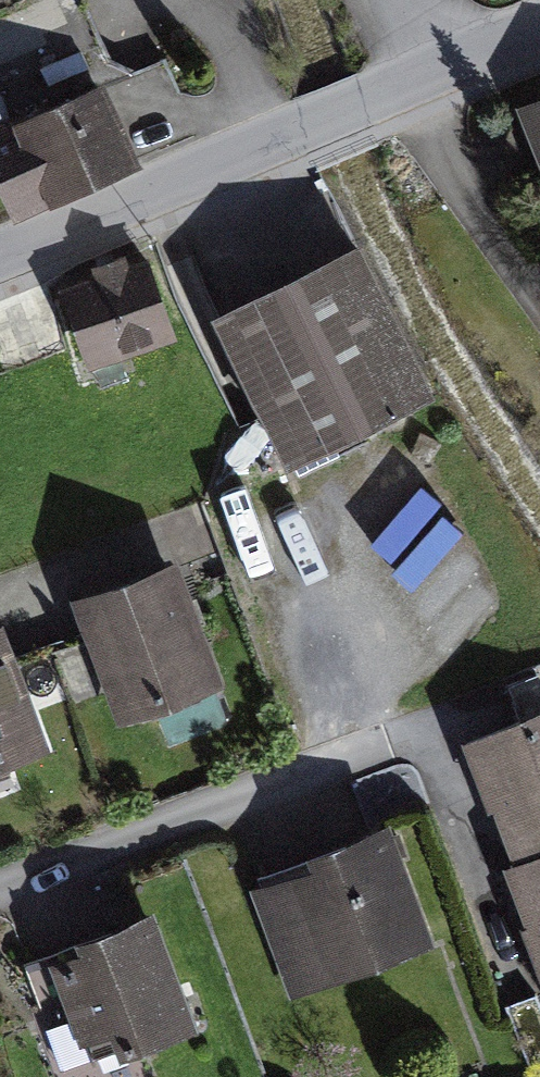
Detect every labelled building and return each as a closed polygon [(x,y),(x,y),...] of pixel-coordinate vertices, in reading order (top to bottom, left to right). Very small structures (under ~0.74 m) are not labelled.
[(0,126),(0,166),(17,209),(140,161),(109,83),(0,126)] [(519,112),(539,165),(539,104),(519,112)] [(358,252),(220,322),(292,465),(433,399),(358,252)] [(146,255),(62,283),(91,370),(175,342),(146,255)] [(437,516),(380,575),(454,647),(511,589),(437,516)] [(168,574),(65,612),(112,739),(216,701),(168,574)] [(41,763),(0,653),(0,778),(41,763)] [(457,757),(503,881),(539,867),(539,726),(457,757)] [(425,955),(383,842),(250,892),(292,1004),(425,955)] [(503,881),(499,882),(539,992),(539,867),(503,881)] [(149,928),(48,966),(89,1076),(115,1076),(194,1048),(149,928)]
